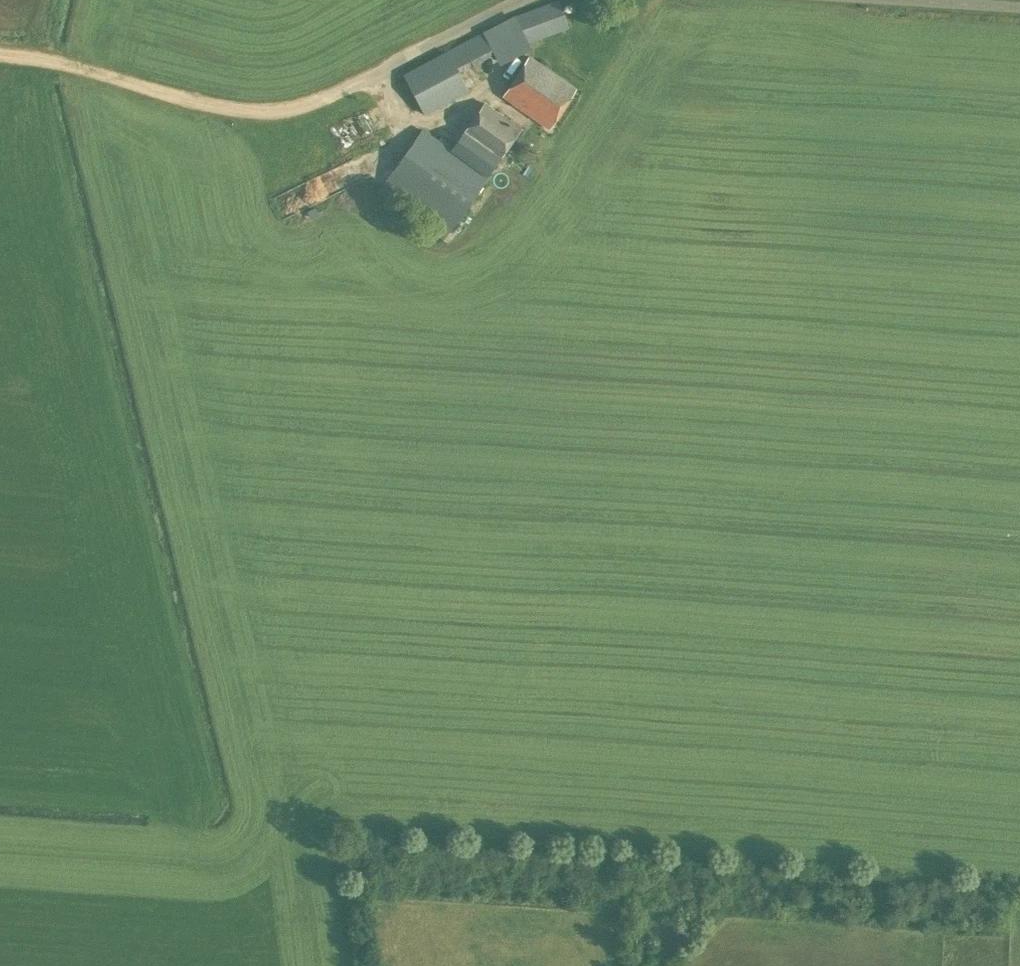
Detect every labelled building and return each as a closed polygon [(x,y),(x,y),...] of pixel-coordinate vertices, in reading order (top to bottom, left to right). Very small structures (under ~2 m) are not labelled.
[(525,42),(568,28),(558,1),(515,14),(525,42)] [(458,71),(496,51),(483,30),(402,71),(423,113),(467,91),(458,71)] [(548,126),(576,85),(529,54),(502,95),(548,126)] [(385,181),(451,228),(488,176),(488,175),(521,128),(484,102),(450,148),(422,128),(385,181)] [(353,162),(287,186),(289,193),(275,198),(280,210),(290,207),(289,204),(359,179),(353,162)]
